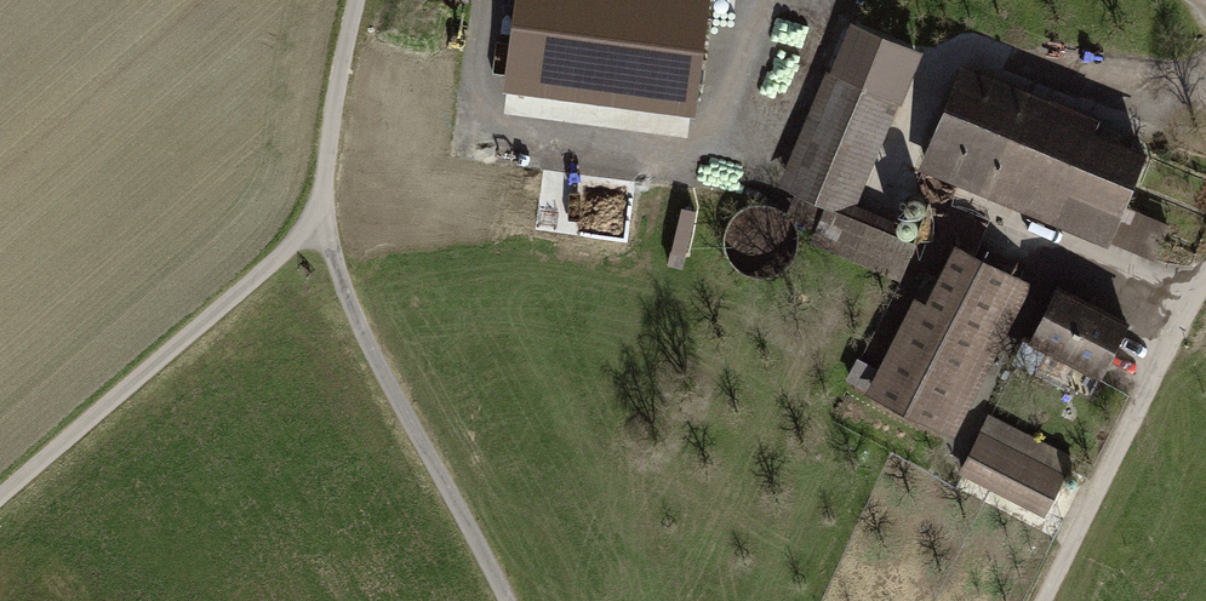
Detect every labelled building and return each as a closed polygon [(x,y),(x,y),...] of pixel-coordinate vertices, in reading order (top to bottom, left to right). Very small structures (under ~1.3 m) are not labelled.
[(916,57),(855,32),(836,76),(844,79),(797,192),(830,205),(816,238),(902,273),(915,241),(851,215),(852,213),(834,206),(880,95),(897,102),(916,57)] [(1140,154),(960,81),(927,160),(1058,213),(1068,188),(1118,209),(1140,154)] [(972,332),(1002,272),(958,250),(928,310),(917,304),(873,391),(949,429),(993,343),(972,332)] [(1125,324),(1056,289),(1033,335),(1102,370),(1125,324)] [(990,416),(962,469),(1043,511),(1071,457),(990,416)]
